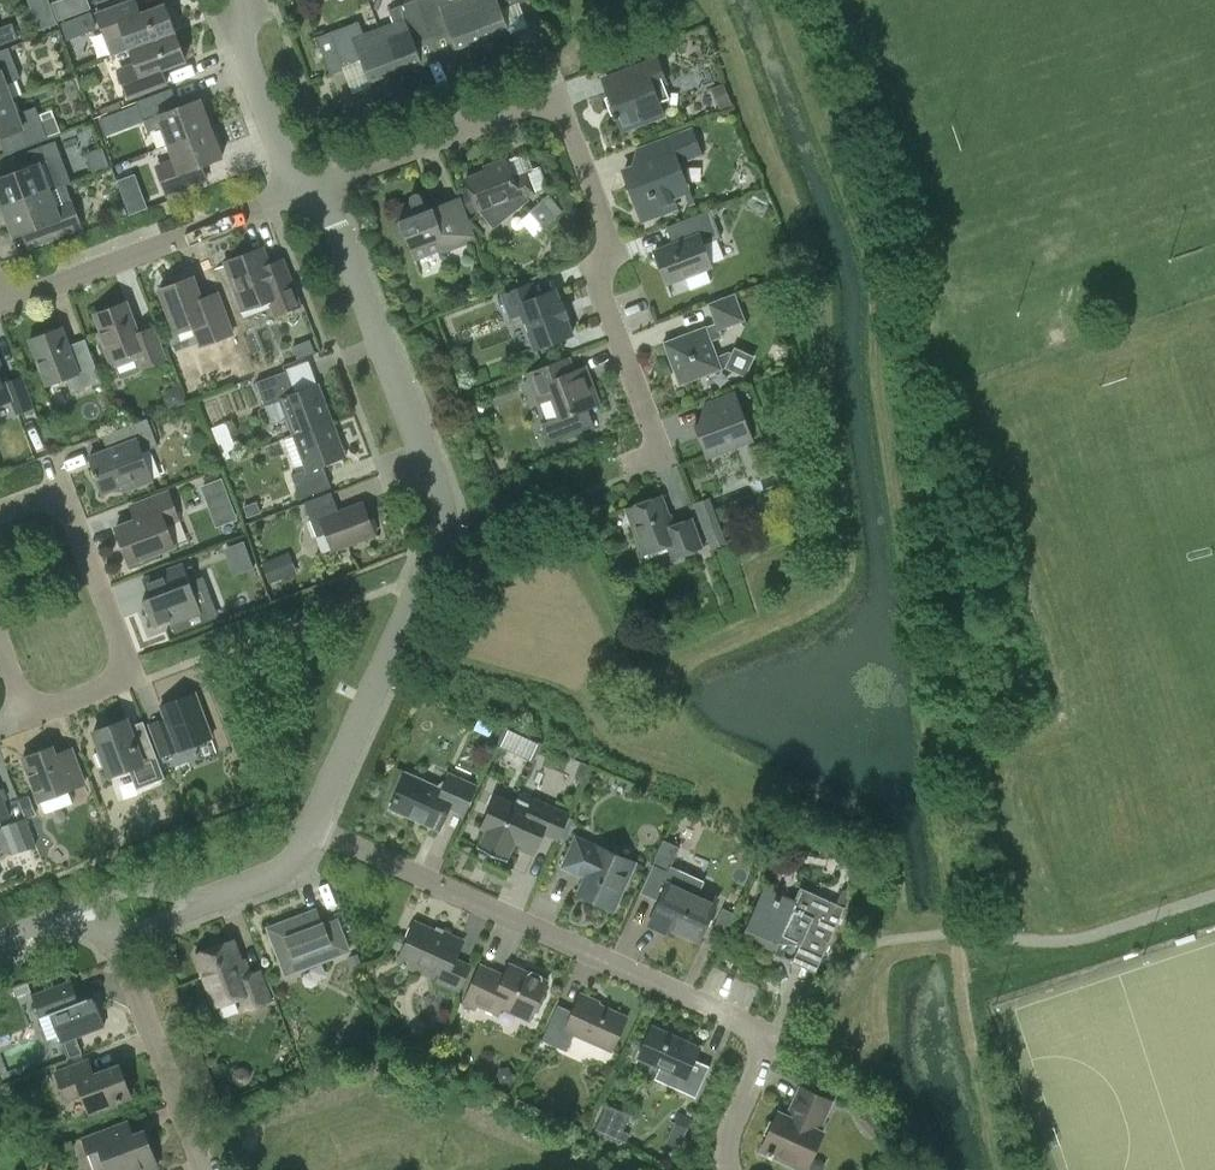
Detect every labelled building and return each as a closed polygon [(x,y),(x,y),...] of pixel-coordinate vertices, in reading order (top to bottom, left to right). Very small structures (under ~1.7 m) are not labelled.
[(59,21),(71,16),(65,0),(61,0),(52,3),(59,21)] [(395,72),(422,62),(414,42),(432,36),(418,0),(414,0),(389,9),(394,23),(379,29),(395,72)] [(432,36),(449,30),(456,49),(482,39),(468,0),(454,0),(451,1),(450,0),(418,0),(432,36)] [(482,39),(509,29),(502,9),(526,0),(468,0),(482,39)] [(130,49),(175,32),(164,4),(135,15),(129,1),(97,13),(106,38),(112,55),(130,49)] [(53,9),(35,16),(40,30),(58,24),(53,9)] [(76,19),(61,25),(67,41),(82,35),(76,19)] [(330,74),(361,62),(369,82),(395,72),(379,29),(364,34),(359,21),(316,37),(330,74)] [(12,22),(0,27),(0,45),(18,38),(12,22)] [(161,85),(156,71),(186,59),(175,32),(130,49),(136,66),(119,72),(128,97),(161,85)] [(12,99),(6,83),(20,77),(9,47),(0,50),(0,103),(12,99)] [(615,113),(613,114),(614,119),(617,118),(622,131),(664,115),(659,103),(670,98),(665,83),(666,82),(657,58),(630,68),(635,81),(607,92),(615,113)] [(148,132),(161,126),(168,144),(211,127),(200,98),(171,110),(163,91),(136,101),(148,132)] [(17,113),(12,99),(0,103),(0,137),(8,134),(14,151),(48,138),(36,106),(17,113)] [(100,109),(102,114),(122,107),(120,101),(100,109)] [(99,119),(106,136),(123,129),(117,112),(99,119)] [(198,182),(193,168),(222,157),(211,127),(168,144),(174,160),(161,165),(165,178),(161,179),(166,194),(198,182)] [(663,140),(668,154),(624,170),(636,202),(642,199),(649,217),(676,207),(670,192),(686,186),(677,162),(700,153),(691,130),(663,140)] [(58,139),(19,154),(24,168),(0,177),(0,198),(4,208),(50,190),(66,184),(66,183),(73,180),(58,139)] [(527,173),(514,178),(506,158),(491,164),(493,168),(466,178),(477,209),(504,199),(506,203),(534,192),(527,173)] [(14,236),(46,224),(51,238),(82,226),(66,184),(50,190),(4,208),(14,236)] [(395,207),(399,220),(397,222),(396,224),(395,226),(394,227),(394,229),(394,231),(395,233),(396,235),(397,236),(399,238),(401,239),(403,240),(405,240),(407,240),(414,259),(440,250),(441,252),(475,239),(459,197),(426,209),(422,197),(421,195),(419,194),(418,193),(416,193),(414,193),(412,194),(411,195),(410,196),(410,198),(410,200),(410,201),(395,207)] [(556,216),(542,200),(530,211),(544,227),(556,216)] [(679,222),(686,239),(654,251),(666,283),(686,276),(691,289),(711,282),(706,268),(711,266),(710,262),(724,257),(717,239),(721,238),(713,215),(719,213),(717,207),(679,222)] [(289,278),(275,283),(263,250),(226,264),(244,310),(275,298),(281,312),(299,305),(289,278)] [(232,333),(217,293),(202,299),(193,276),(159,289),(176,332),(193,325),(200,345),(232,333)] [(562,306),(556,289),(538,296),(533,282),(502,294),(510,317),(521,312),(535,348),(572,334),(566,316),(564,317),(560,306),(562,306)] [(715,322),(706,325),(663,342),(679,385),(726,367),(746,376),(755,356),(735,347),(732,353),(729,352),(718,356),(712,340),(722,336),(720,330),(745,320),(735,293),(708,303),(715,322)] [(95,314),(102,332),(100,333),(112,365),(115,367),(138,358),(142,367),(165,358),(153,327),(138,333),(126,302),(95,314)] [(90,351),(74,358),(62,326),(29,338),(47,385),(66,378),(72,392),(101,381),(90,351)] [(310,338),(292,345),(297,358),(315,351),(310,338)] [(528,372),(539,402),(553,397),(560,416),(542,423),(549,442),(594,425),(587,407),(599,403),(585,367),(574,371),(568,356),(528,372)] [(7,382),(0,364),(0,403),(11,399),(17,412),(34,406),(23,376),(7,382)] [(265,405),(280,400),(293,434),(332,420),(327,405),(321,408),(312,385),(295,391),(287,370),(256,381),(265,405)] [(169,409),(186,403),(179,386),(167,391),(164,397),(169,409)] [(707,457),(753,440),(736,392),(704,404),(710,419),(694,425),(707,457)] [(114,430),(120,445),(89,457),(96,477),(98,476),(104,491),(131,481),(133,486),(152,479),(142,451),(158,445),(147,418),(114,430)] [(331,486),(323,465),(340,459),(331,436),(337,434),(332,420),(293,434),(306,468),(291,474),(300,498),(331,486)] [(222,477),(200,485),(205,500),(228,491),(222,477)] [(129,562),(174,545),(193,538),(185,519),(178,517),(168,492),(137,504),(142,517),(116,527),(129,562)] [(317,536),(326,532),(333,550),(375,534),(363,502),(339,511),(331,492),(304,502),(317,536)] [(691,519),(673,525),(661,495),(626,509),(643,554),(668,544),(673,557),(702,546),(691,519)] [(726,542),(709,497),(694,503),(711,549),(726,542)] [(257,502),(245,507),(249,517),(261,512),(257,502)] [(243,564),(252,561),(245,540),(229,545),(235,560),(243,564)] [(289,552),(262,562),(270,583),(298,573),(289,552)] [(153,626),(170,619),(172,624),(188,618),(184,609),(198,603),(183,563),(167,569),(174,587),(143,599),(153,626)] [(161,705),(167,723),(171,733),(155,739),(161,756),(177,750),(178,750),(195,744),(193,739),(210,733),(195,692),(161,705)] [(94,730),(101,751),(96,752),(101,766),(106,764),(111,775),(129,769),(136,788),(165,778),(146,728),(132,734),(126,718),(94,730)] [(496,726),(490,740),(497,743),(503,729),(496,726)] [(533,762),(541,744),(504,727),(503,729),(497,743),(496,745),(533,762)] [(56,754),(53,746),(23,757),(39,800),(85,783),(72,748),(56,754)] [(574,778),(582,781),(589,766),(581,762),(574,778)] [(406,772),(391,807),(439,829),(449,808),(464,814),(477,786),(454,775),(442,787),(441,788),(406,772)] [(10,816),(0,790),(0,820),(10,816)] [(18,797),(26,818),(35,815),(26,793),(18,797)] [(536,851),(544,833),(559,839),(560,837),(565,840),(574,818),(569,816),(570,814),(533,797),(528,809),(495,794),(481,826),(487,829),(479,847),(507,860),(515,841),(536,851)] [(20,851),(35,845),(35,843),(27,820),(26,820),(25,818),(9,824),(20,851)] [(579,871),(586,874),(578,892),(611,907),(619,889),(623,891),(635,863),(576,836),(562,867),(578,874),(579,871)] [(664,840),(640,892),(660,901),(652,919),(699,940),(703,930),(715,904),(682,890),(689,874),(671,866),(679,847),(664,840)] [(755,908),(741,939),(777,956),(785,937),(801,945),(793,963),(815,973),(830,940),(845,907),(836,903),(801,887),(794,900),(764,887),(759,899),(753,896),(749,905),(755,908)] [(723,908),(719,915),(732,921),(735,913),(723,908)] [(325,929),(317,909),(268,927),(286,975),(349,951),(339,924),(325,929)] [(470,965),(455,958),(463,940),(443,932),(442,934),(416,922),(414,925),(410,927),(407,935),(408,939),(401,955),(441,973),(437,982),(458,991),(470,965)] [(259,971),(245,976),(232,941),(197,954),(216,1005),(241,995),(246,1008),(270,999),(259,971)] [(476,1009),(478,1005),(499,1014),(503,1005),(531,1018),(547,981),(543,979),(542,975),(532,970),(529,973),(510,964),(505,975),(481,965),(464,1003),(476,1009)] [(17,997),(32,991),(28,981),(13,986),(17,997)] [(40,1017),(50,1013),(67,1058),(82,1053),(75,1036),(105,1025),(93,995),(78,1001),(71,981),(32,996),(40,1017)] [(567,1051),(575,1033),(609,1049),(624,1016),(596,1003),(597,1001),(581,994),(573,1012),(558,1005),(542,1040),(567,1051)] [(710,1066),(694,1059),(700,1047),(653,1026),(639,1057),(677,1075),(672,1086),(696,1097),(710,1066)] [(67,1100),(83,1094),(89,1111),(131,1095),(120,1064),(94,1073),(89,1059),(56,1072),(67,1100)] [(242,1088),(249,1085),(252,1078),(249,1071),(242,1068),(235,1071),(232,1078),(235,1085),(242,1088)] [(793,1118),(779,1112),(761,1151),(802,1169),(806,1169),(823,1132),(819,1130),(831,1101),(801,1088),(793,1103),(798,1105),(793,1118)] [(872,1135),(882,1132),(877,1118),(862,1111),(858,1120),(872,1135)] [(627,1122),(603,1112),(595,1131),(625,1145),(630,1133),(624,1130),(627,1122)] [(677,1149),(683,1137),(692,1118),(691,1118),(679,1112),(670,1131),(665,1143),(677,1149)] [(133,1134),(127,1119),(82,1136),(95,1169),(99,1169),(107,1167),(108,1169),(147,1169),(158,1166),(144,1130),(133,1134)]
